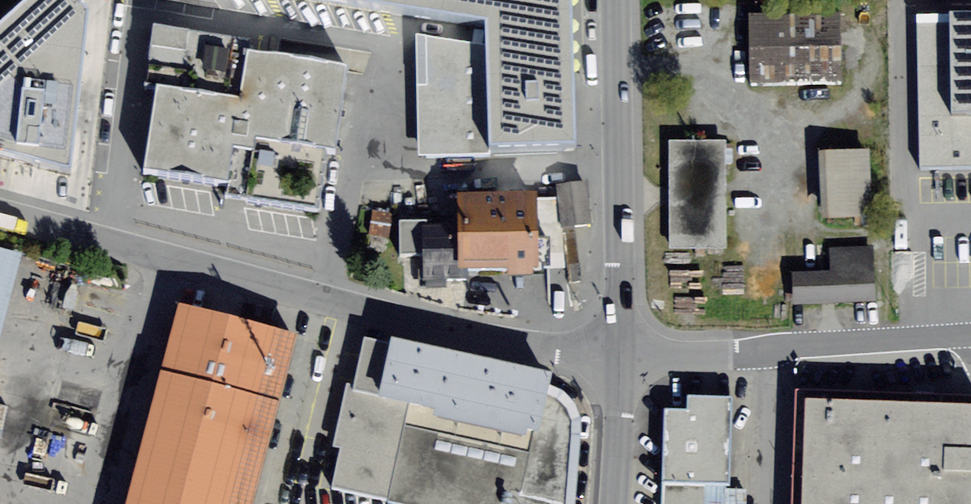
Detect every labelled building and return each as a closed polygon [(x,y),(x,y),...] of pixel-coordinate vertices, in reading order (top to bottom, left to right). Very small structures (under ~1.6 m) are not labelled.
[(0,31),(0,155),(70,173),(88,14),(75,0),(34,0),(0,31)] [(488,24),(488,48),(491,152),(575,149),(575,118),(574,95),(572,14),(571,0),(331,0),(488,24)] [(752,83),(842,81),(841,12),(750,14),(752,83)] [(920,24),(922,166),(970,166),(970,14),(950,14),(950,24),(920,24)] [(145,172),(227,184),(247,52),(249,42),(155,28),(145,90),(157,92),(145,172)] [(420,158),(491,156),(491,152),(488,48),(418,37),(420,158)] [(347,67),(247,52),(227,184),(225,199),(316,213),(325,156),(333,158),(347,67)] [(727,140),(670,140),(670,248),(727,248),(727,140)] [(822,218),(872,217),(871,149),(820,151),(822,218)] [(587,182),(558,185),(562,226),(591,223),(587,182)] [(457,193),(458,225),(459,268),(468,268),(507,267),(507,274),(533,274),(533,267),(539,267),(537,191),(457,193)] [(468,278),(468,268),(459,268),(458,225),(428,226),(428,219),(400,220),(401,255),(424,255),(425,288),(448,287),(447,278),(468,278)] [(794,305),(876,302),(874,246),(830,248),(831,271),(793,272),(794,305)] [(23,254),(0,248),(0,341),(23,254)] [(161,370),(213,383),(231,315),(179,302),(161,370)] [(297,332),(231,315),(213,383),(280,400),(297,332)] [(552,371),(395,337),(393,345),(382,396),(411,402),(436,408),(434,415),(538,438),(549,385),(552,371)] [(393,345),(365,339),(355,384),(353,390),(382,396),(393,345)] [(280,400),(213,383),(161,370),(127,503),(253,503),(280,400)] [(411,402),(382,396),(353,390),(355,384),(349,383),(335,446),(343,447),(334,488),(390,500),(411,402)] [(581,435),(580,420),(578,412),(575,403),(568,395),(561,389),(549,385),(538,438),(434,415),(436,408),(411,402),(390,500),(409,503),(575,503),(581,435)] [(793,503),(970,503),(970,395),(798,388),(793,503)] [(664,408),(660,503),(746,503),(747,488),(730,487),(733,397),(688,395),(687,408),(664,408)]
